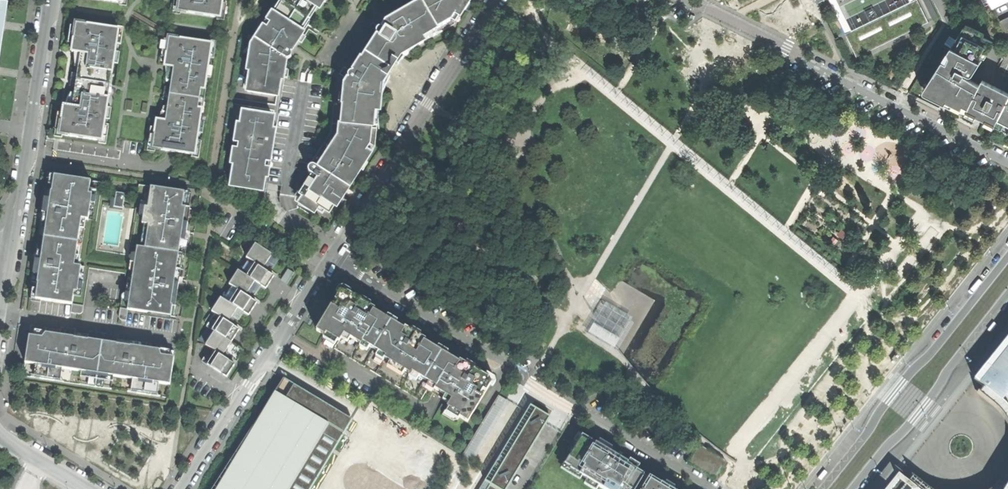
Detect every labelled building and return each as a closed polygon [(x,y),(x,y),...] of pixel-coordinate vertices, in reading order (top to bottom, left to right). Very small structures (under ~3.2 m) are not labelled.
[(176,12),(219,18),(222,0),(178,0),(176,12)] [(275,105),(280,77),(282,76),(283,75),(286,58),(288,58),(290,57),(291,55),(291,53),(290,51),(288,50),(292,44),(294,45),(298,39),(302,33),(300,31),(308,17),(281,0),(268,0),(243,38),(233,98),(275,105)] [(316,6),(319,8),(324,0),(281,0),(308,17),(316,6)] [(388,23),(384,28),(381,28),(379,29),(377,31),(377,33),(379,35),(367,54),(391,69),(400,56),(406,52),(405,49),(410,47),(411,50),(415,47),(424,42),(422,37),(451,20),(455,13),(460,16),(465,8),(463,7),(465,2),(468,3),(470,0),(425,0),(388,23)] [(929,21),(919,0),(912,0),(911,1),(910,0),(837,0),(852,29),(845,33),(857,56),(889,41),(884,31),(892,27),(897,37),(929,21)] [(118,30),(75,24),(71,52),(80,54),(78,61),(73,98),(71,107),(63,106),(58,134),(101,141),(118,30)] [(985,33),(966,24),(924,90),(949,103),(967,111),(990,123),(995,125),(1007,100),(1007,93),(983,80),(981,84),(963,75),(965,73),(969,75),(972,75),(981,61),(984,62),(994,41),(984,36),(985,33)] [(889,41),(897,37),(892,27),(884,31),(889,41)] [(210,44),(168,38),(164,66),(172,67),(171,76),(166,112),(164,121),(156,120),(151,148),(194,155),(210,44)] [(388,74),(391,69),(367,54),(364,58),(362,60),(361,60),(353,72),(351,72),(349,72),(348,74),(348,80),(345,84),(343,104),(344,104),(342,124),(340,124),(339,136),(318,168),(313,166),(311,166),(309,167),(308,169),(308,171),(309,173),(314,176),(302,194),(304,196),(299,204),(314,213),(319,206),(328,212),(333,205),(342,192),(345,187),(348,189),(361,169),(359,168),(363,162),(365,163),(370,155),(366,152),(370,145),(374,111),(379,111),(381,93),(382,84),(388,74)] [(995,125),(1007,131),(1007,100),(995,125)] [(219,184),(262,191),(264,177),(266,177),(268,168),(265,168),(266,162),(269,163),(270,152),(272,140),(270,139),(271,130),(274,110),(232,103),(219,184)] [(101,182),(46,175),(41,213),(46,214),(46,217),(46,220),(40,219),(35,254),(40,254),(40,258),(40,261),(34,260),(28,298),(71,305),(70,313),(78,314),(82,312),(87,279),(85,277),(79,277),(80,268),(84,268),(87,255),(92,221),(95,221),(101,182)] [(190,192),(138,184),(133,222),(135,222),(131,246),(128,245),(126,261),(125,274),(124,277),(132,279),(130,287),(123,286),(118,316),(121,320),(126,321),(127,310),(175,317),(176,305),(175,305),(178,282),(174,282),(175,275),(176,268),(183,269),(187,236),(181,235),(181,232),(181,229),(186,230),(187,217),(188,216),(189,207),(188,207),(190,192)] [(336,207),(348,189),(345,187),(342,192),(333,205),(336,207)] [(124,193),(115,192),(113,206),(122,208),(124,193)] [(201,361),(226,377),(229,372),(240,356),(244,350),(231,341),(235,335),(239,329),(240,330),(242,327),(235,323),(240,316),(243,311),(248,315),(253,307),(256,302),(258,303),(260,300),(253,296),(256,291),(260,285),(265,288),(270,282),(274,276),(275,277),(277,274),(270,269),(274,263),(277,258),(255,243),(246,257),(249,259),(244,266),(240,272),(238,270),(228,284),(232,286),(227,293),(223,299),(220,297),(211,310),(214,313),(210,319),(206,326),(214,331),(205,344),(210,348),(201,361)] [(88,269),(125,274),(126,261),(87,255),(84,268),(80,268),(79,277),(85,277),(87,279),(88,269)] [(124,277),(123,286),(130,287),(132,279),(124,277)] [(333,348),(419,401),(427,390),(449,404),(446,407),(460,415),(459,417),(467,422),(491,383),(487,380),(488,378),(480,373),(430,343),(375,309),(345,291),(344,293),(339,290),(315,330),(324,335),(325,333),(337,341),(333,348)] [(613,351),(614,348),(618,349),(633,323),(630,321),(632,317),(606,302),(603,305),(600,304),(585,329),(588,332),(586,335),(613,351)] [(168,398),(174,352),(131,346),(130,346),(123,345),(117,345),(116,344),(88,340),(87,340),(81,340),(74,339),(74,338),(29,331),(22,376),(168,398)] [(1007,407),(1002,401),(1006,397),(1007,398),(1007,335),(973,379),(983,387),(978,393),(990,402),(998,409),(1006,418),(1007,423),(1007,407)] [(279,386),(275,392),(344,433),(352,419),(284,378),(279,386)] [(344,433),(275,392),(217,488),(310,488),(344,433)] [(464,454),(475,461),(510,401),(499,395),(464,454)] [(531,415),(493,477),(508,486),(546,423),(539,419),(531,415)] [(581,437),(565,464),(570,467),(570,469),(605,488),(665,488),(660,486),(637,471),(637,469),(628,464),(628,462),(612,453),(589,439),(588,441),(581,437)] [(920,483),(912,476),(907,482),(898,475),(898,481),(891,488),(928,488),(920,483)] [(488,486),(492,488),(506,488),(508,486),(493,477),(488,486)] [(1005,488),(1006,486),(1001,481),(993,488),(992,488),(1006,488),(1005,488)]
